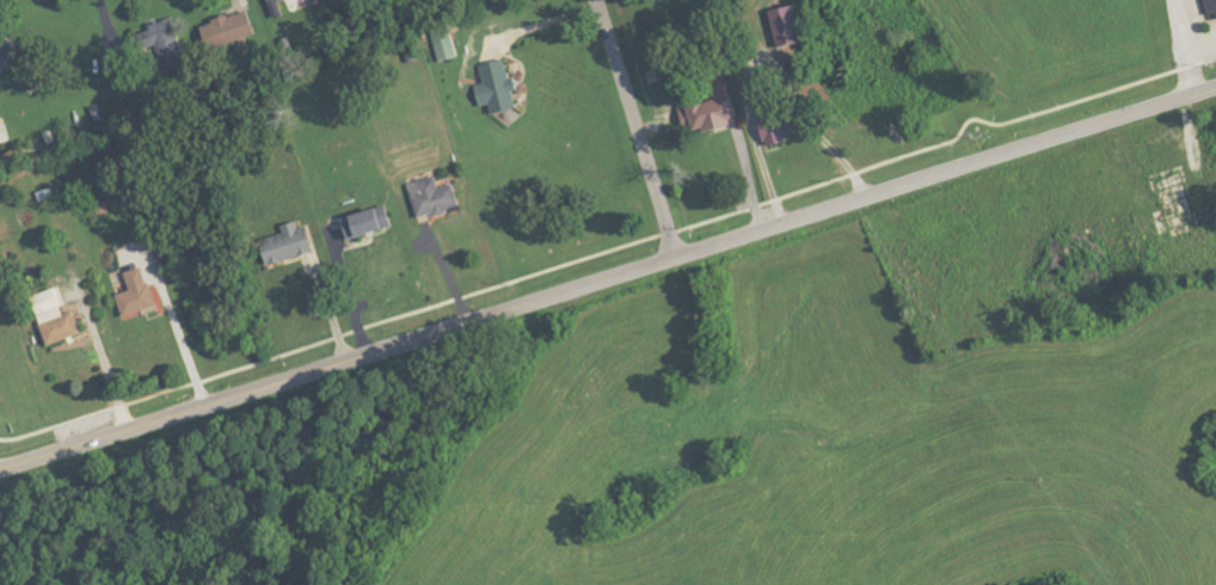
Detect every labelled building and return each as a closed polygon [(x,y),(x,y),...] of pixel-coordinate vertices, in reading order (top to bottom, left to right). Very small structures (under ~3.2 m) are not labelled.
[(1211,21),(1215,20),(1215,0),(1207,0),(1211,21)] [(785,49),(809,43),(799,6),(775,12),(785,49)] [(257,31),(246,9),(214,25),(225,47),(257,31)] [(159,19),(153,36),(148,34),(142,52),(179,65),(190,36),(175,31),(177,26),(159,19)] [(461,58),(454,25),(435,29),(441,62),(461,58)] [(17,42),(1,48),(0,46),(0,72),(25,63),(17,42)] [(521,109),(518,90),(522,89),(520,78),(513,79),(510,60),(482,65),(486,85),(479,86),(483,107),(494,105),(496,114),(521,109)] [(812,135),(806,110),(787,114),(781,90),(758,96),(770,145),(812,135)] [(691,106),(699,134),(743,122),(736,94),(691,106)] [(13,141),(8,122),(0,124),(0,145),(13,141)] [(459,184),(444,188),(441,176),(411,184),(420,219),(438,214),(439,215),(465,209),(459,184)] [(397,227),(390,206),(345,221),(351,242),(397,227)] [(283,229),(284,234),(264,240),(271,265),(317,253),(308,222),(283,229)] [(119,295),(124,317),(158,309),(148,267),(127,273),(132,292),(119,295)] [(76,311),(68,315),(58,288),(33,297),(52,346),(85,334),(76,311)]
